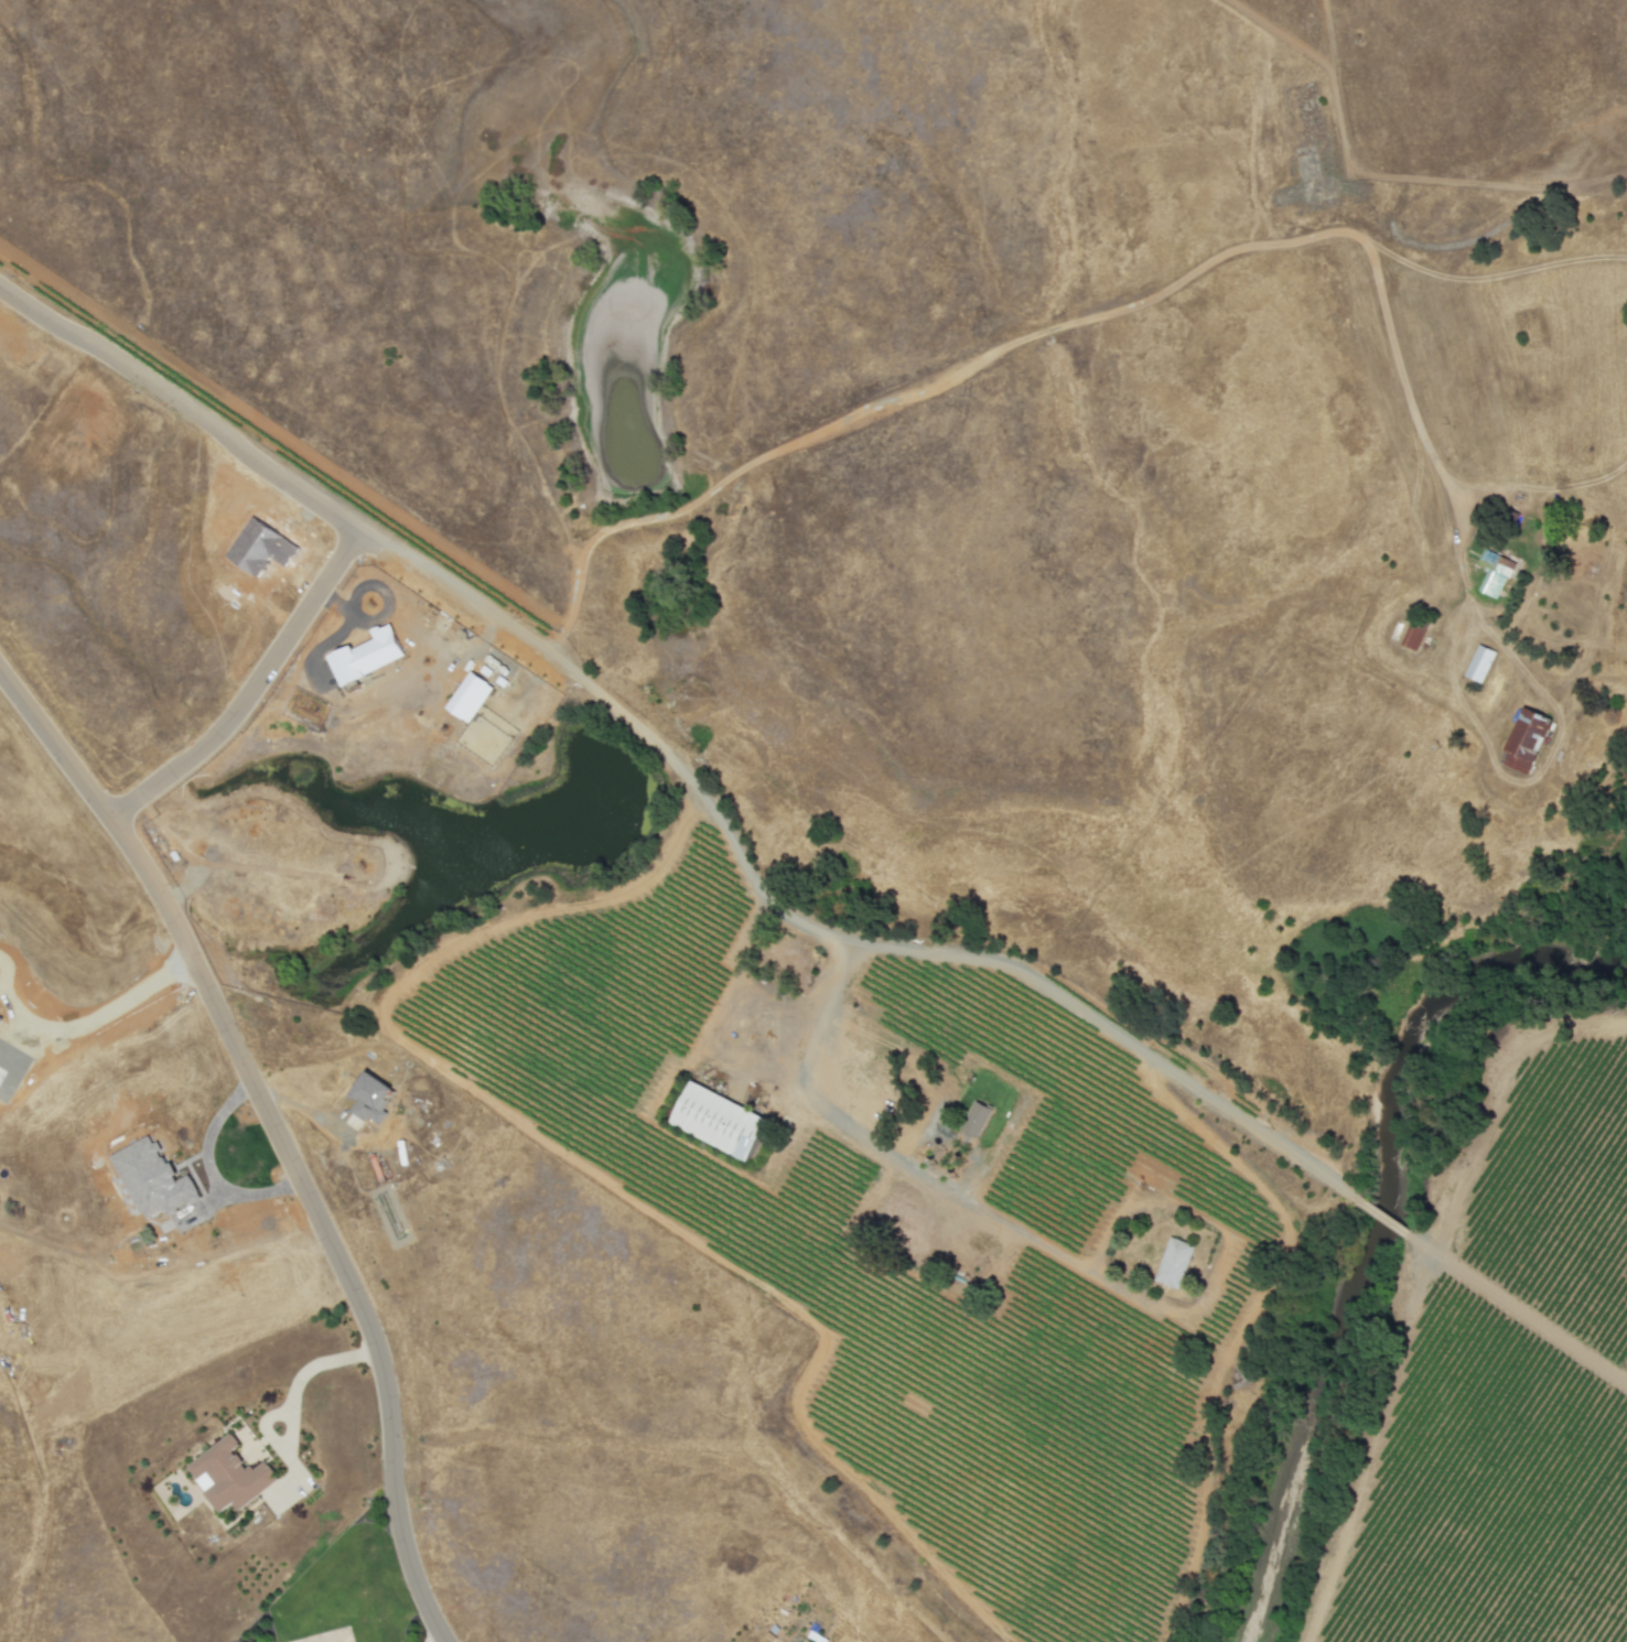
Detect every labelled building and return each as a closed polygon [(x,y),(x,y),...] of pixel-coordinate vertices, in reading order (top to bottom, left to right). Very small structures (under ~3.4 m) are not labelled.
[(1478,592),(1499,599),(1514,561),(1484,550),(1478,564),(1488,567),(1478,592)] [(1402,645),(1416,651),(1426,627),(1411,622),(1402,645)] [(405,658),(390,623),(370,632),(373,638),(329,657),(341,685),(405,658)] [(1481,684),(1495,652),(1477,644),(1463,676),(1481,684)] [(492,685),(467,672),(446,710),(471,723),(492,685)] [(1551,720),(1522,707),(1499,764),(1528,776),(1551,720)] [(348,1095),(356,1101),(349,1112),(363,1122),(366,1117),(378,1126),(387,1113),(382,1109),(394,1091),(365,1071),(348,1095)] [(669,1125),(747,1162),(768,1119),(689,1081),(669,1125)] [(975,1140),(990,1109),(974,1101),(959,1132),(975,1140)] [(110,1155),(141,1220),(163,1210),(165,1215),(200,1199),(188,1175),(177,1180),(169,1163),(165,1165),(151,1136),(110,1155)] [(1154,1281),(1179,1289),(1193,1245),(1168,1237),(1154,1281)] [(279,1481),(264,1459),(247,1471),(232,1450),(239,1446),(231,1434),(186,1466),(196,1480),(206,1473),(214,1485),(203,1492),(218,1513),(231,1504),(236,1511),(279,1481)]
